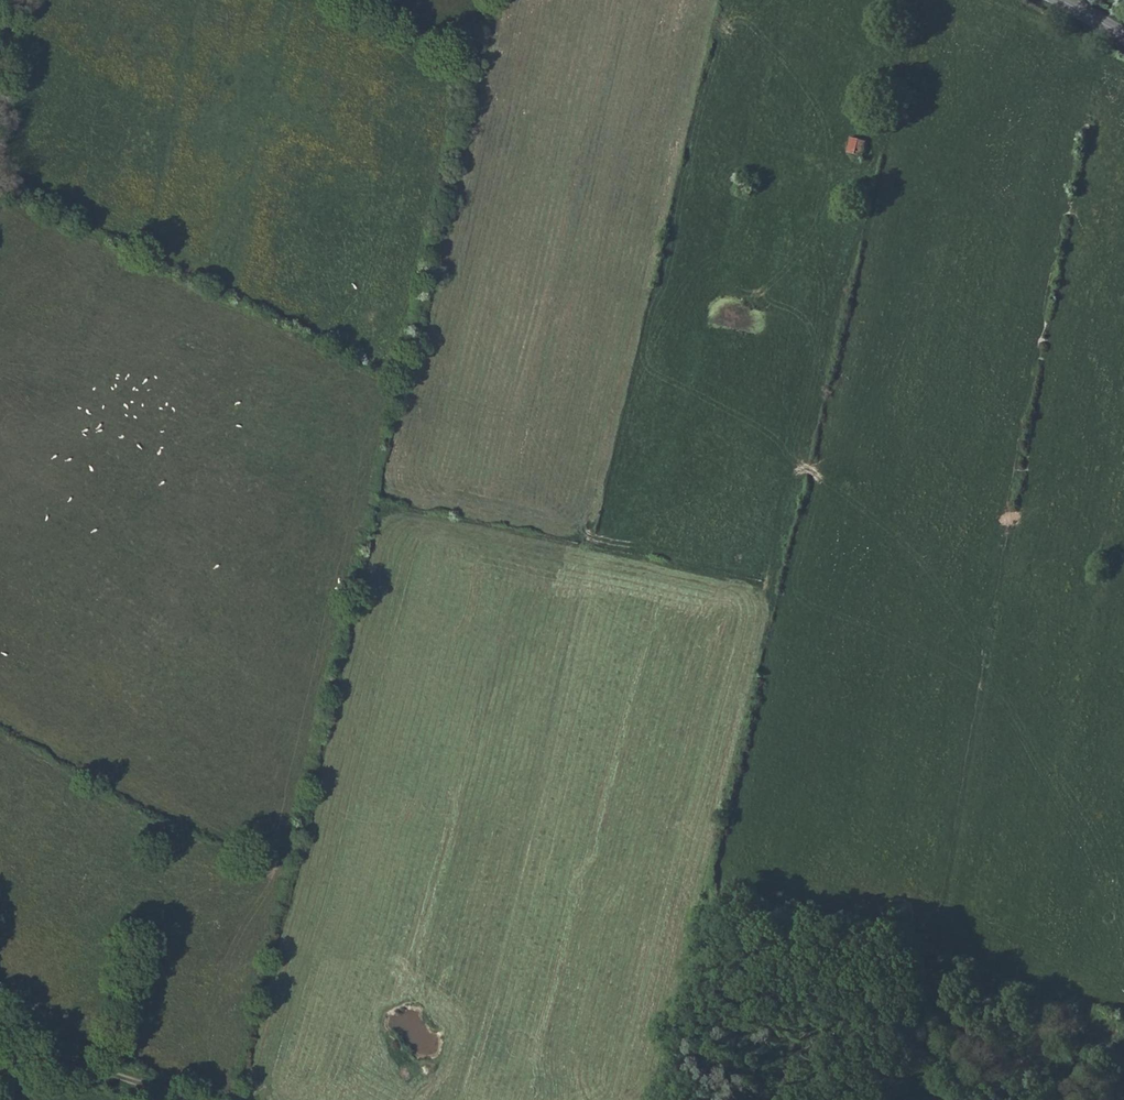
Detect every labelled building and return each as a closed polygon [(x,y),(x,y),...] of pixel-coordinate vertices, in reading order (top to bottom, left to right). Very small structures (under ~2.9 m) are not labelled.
[(864,156),(868,140),(852,136),(848,151),(864,156)]
